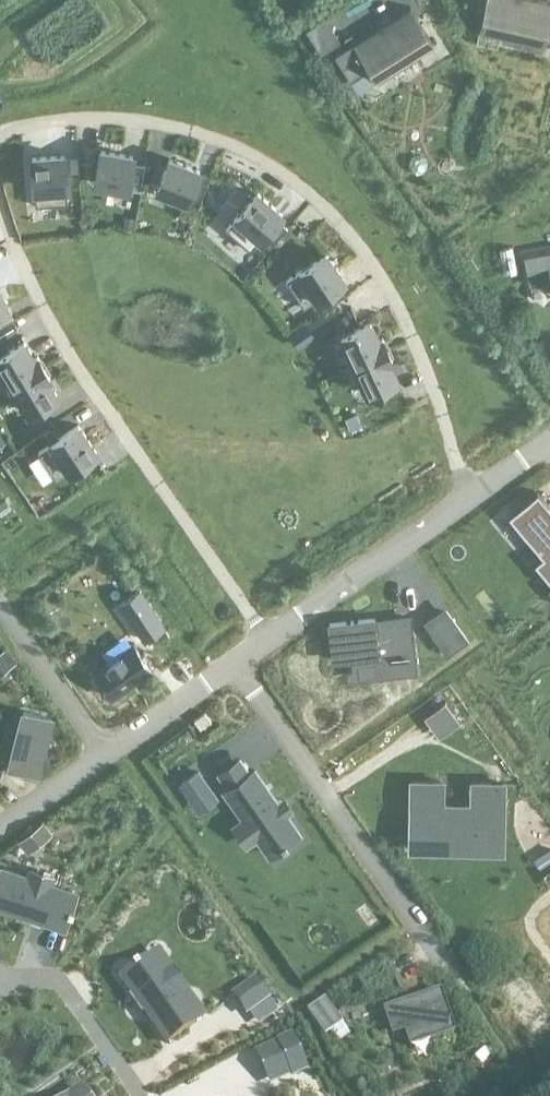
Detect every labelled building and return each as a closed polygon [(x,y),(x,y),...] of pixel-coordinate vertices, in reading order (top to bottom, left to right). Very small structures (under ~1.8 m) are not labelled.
[(478,28),(544,45),(549,21),(549,0),(485,0),(478,28)] [(335,54),(351,79),(369,68),(377,80),(435,44),(411,6),(335,54)] [(321,19),(305,28),(320,53),(336,43),(321,19)] [(99,165),(96,181),(141,189),(145,163),(132,161),(133,155),(101,149),(101,152),(100,152),(97,165),(99,165)] [(36,204),(68,202),(65,154),(32,156),(33,173),(32,173),(33,186),(34,186),(36,204)] [(77,154),(70,155),(71,171),(78,170),(77,154)] [(164,172),(158,187),(188,199),(200,169),(170,157),(169,160),(167,159),(163,172),(164,172)] [(238,214),(226,228),(251,249),(282,213),(258,191),(247,204),(246,203),(237,213),(238,214)] [(125,215),(123,226),(132,228),(134,217),(125,215)] [(530,284),(549,280),(549,249),(524,254),(530,284)] [(302,268),(286,279),(304,306),(344,279),(326,252),(313,261),(312,260),(301,267),(302,268)] [(8,307),(0,291),(0,312),(8,307)] [(1,338),(16,329),(11,321),(0,328),(0,336),(1,338)] [(344,333),(341,334),(355,363),(388,347),(382,337),(379,338),(371,321),(356,328),(355,326),(343,332),(344,333)] [(291,333),(299,344),(315,334),(308,323),(291,333)] [(44,365),(38,355),(35,357),(25,340),(10,349),(10,348),(0,354),(0,362),(13,384),(44,365)] [(388,347),(355,363),(368,391),(371,390),(371,391),(383,386),(382,385),(397,377),(389,360),(393,358),(388,347)] [(13,384),(29,411),(32,409),(32,410),(44,404),(43,403),(57,394),(47,377),(50,375),(44,365),(13,384)] [(356,413),(345,417),(350,429),(361,424),(356,413)] [(39,450),(57,477),(72,467),(73,468),(84,461),(83,460),(97,451),(79,424),(39,450)] [(509,515),(543,555),(535,562),(549,580),(549,505),(538,491),(509,515)] [(141,589),(120,602),(145,639),(165,625),(141,589)] [(447,610),(428,624),(447,651),(466,637),(447,610)] [(330,624),(334,658),(380,653),(382,673),(415,669),(409,617),(374,621),(374,619),(330,624)] [(160,635),(164,640),(170,636),(167,630),(160,635)] [(134,645),(95,673),(111,696),(151,668),(134,645)] [(0,654),(0,673),(1,674),(11,666),(1,653),(0,654)] [(9,767),(37,774),(51,717),(24,710),(9,767)] [(225,790),(226,790),(271,853),(270,854),(271,854),(272,854),(271,853),(299,834),(300,834),(299,833),(300,833),(299,833),(254,769),(255,769),(254,769),(254,768),(253,769),(254,769),(242,777),(241,776),(236,779),(237,781),(226,789),(225,788),(225,789),(226,789),(225,790)] [(196,771),(180,782),(192,800),(209,788),(196,771)] [(412,780),(411,835),(441,836),(441,825),(472,825),(472,847),(502,848),(503,782),(473,782),(472,804),(442,803),(442,781),(412,780)] [(43,823),(22,840),(29,849),(50,832),(43,823)] [(65,926),(70,912),(72,913),(74,907),(72,907),(76,893),(2,868),(0,872),(0,904),(65,926)] [(135,970),(123,978),(168,1042),(196,1022),(151,958),(139,967),(137,965),(133,968),(135,970)] [(256,975),(232,992),(247,1013),(271,996),(256,975)] [(396,1005),(411,1048),(456,1032),(442,990),(396,1005)] [(325,999),(307,1011),(325,1036),(342,1023),(325,999)] [(292,1031),(276,1038),(292,1075),(308,1068),(292,1031)]
